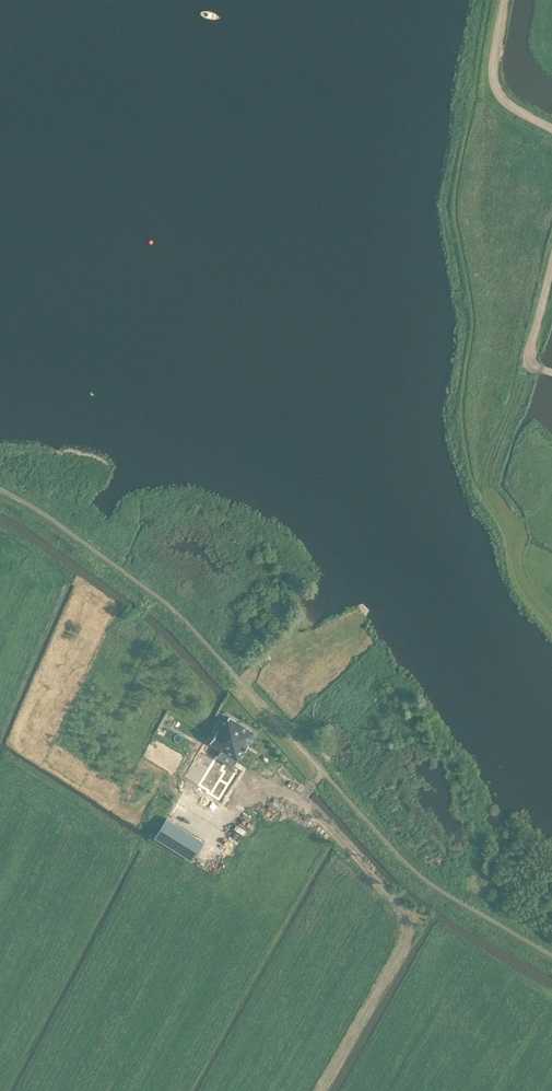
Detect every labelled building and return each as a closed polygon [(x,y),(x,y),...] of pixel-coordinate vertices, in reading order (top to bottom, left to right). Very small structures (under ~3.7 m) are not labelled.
[(224,723),(210,744),(218,749),(221,751),(237,761),(254,734),(230,718),(226,724),(225,723),(224,723)] [(221,751),(199,787),(206,792),(205,793),(219,801),(238,770),(233,768),(237,761),(221,751)] [(165,816),(153,836),(190,857),(202,837),(165,816)]
